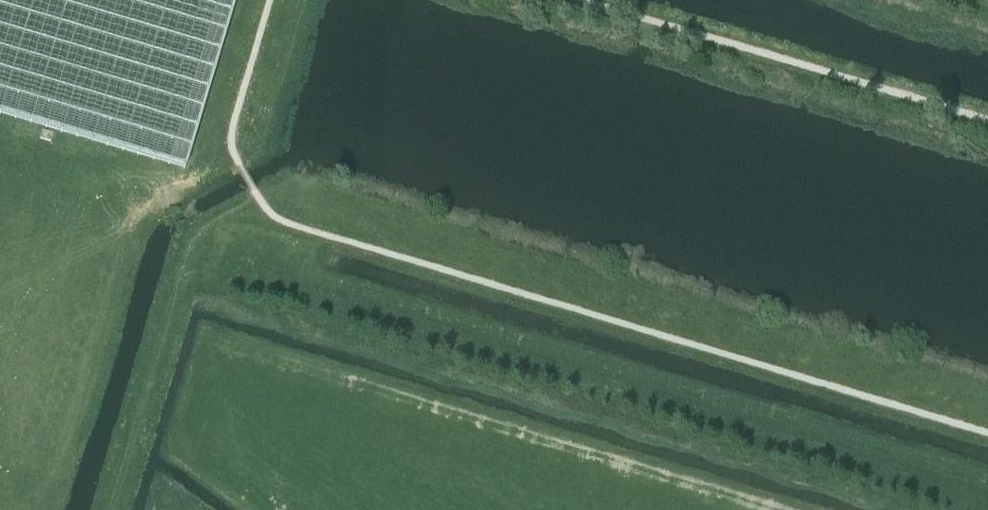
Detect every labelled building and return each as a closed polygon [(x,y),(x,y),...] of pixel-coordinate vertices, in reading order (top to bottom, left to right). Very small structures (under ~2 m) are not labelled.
[(185,168),(235,0),(0,0),(0,113),(185,168)]
